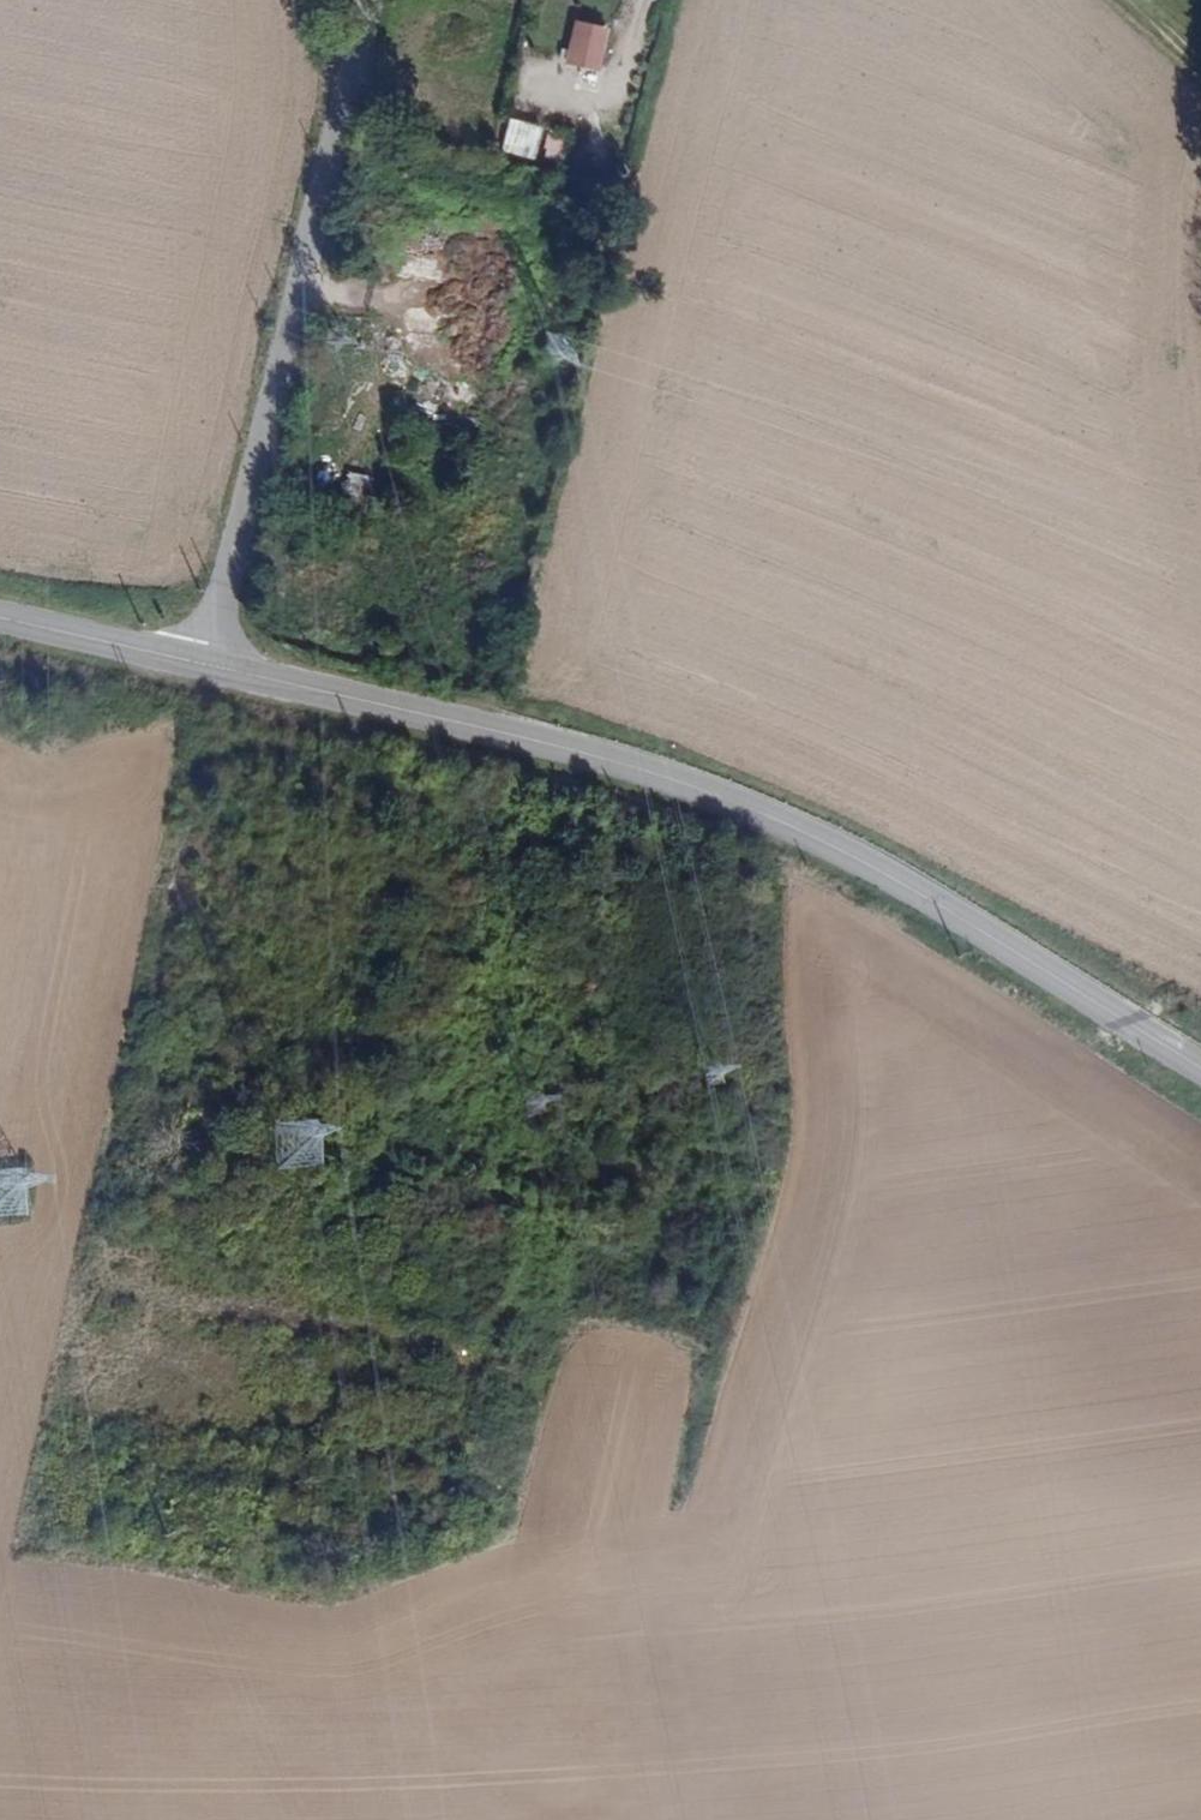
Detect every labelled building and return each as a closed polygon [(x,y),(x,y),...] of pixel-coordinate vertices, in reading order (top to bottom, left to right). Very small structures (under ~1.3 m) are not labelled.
[(607,29),(576,22),(567,59),(599,66),(607,29)] [(552,122),(518,114),(510,148),(543,157),(552,122)] [(579,129),(557,125),(551,157),(574,161),(579,129)] [(368,493),(371,475),(350,472),(347,490),(368,493)]
